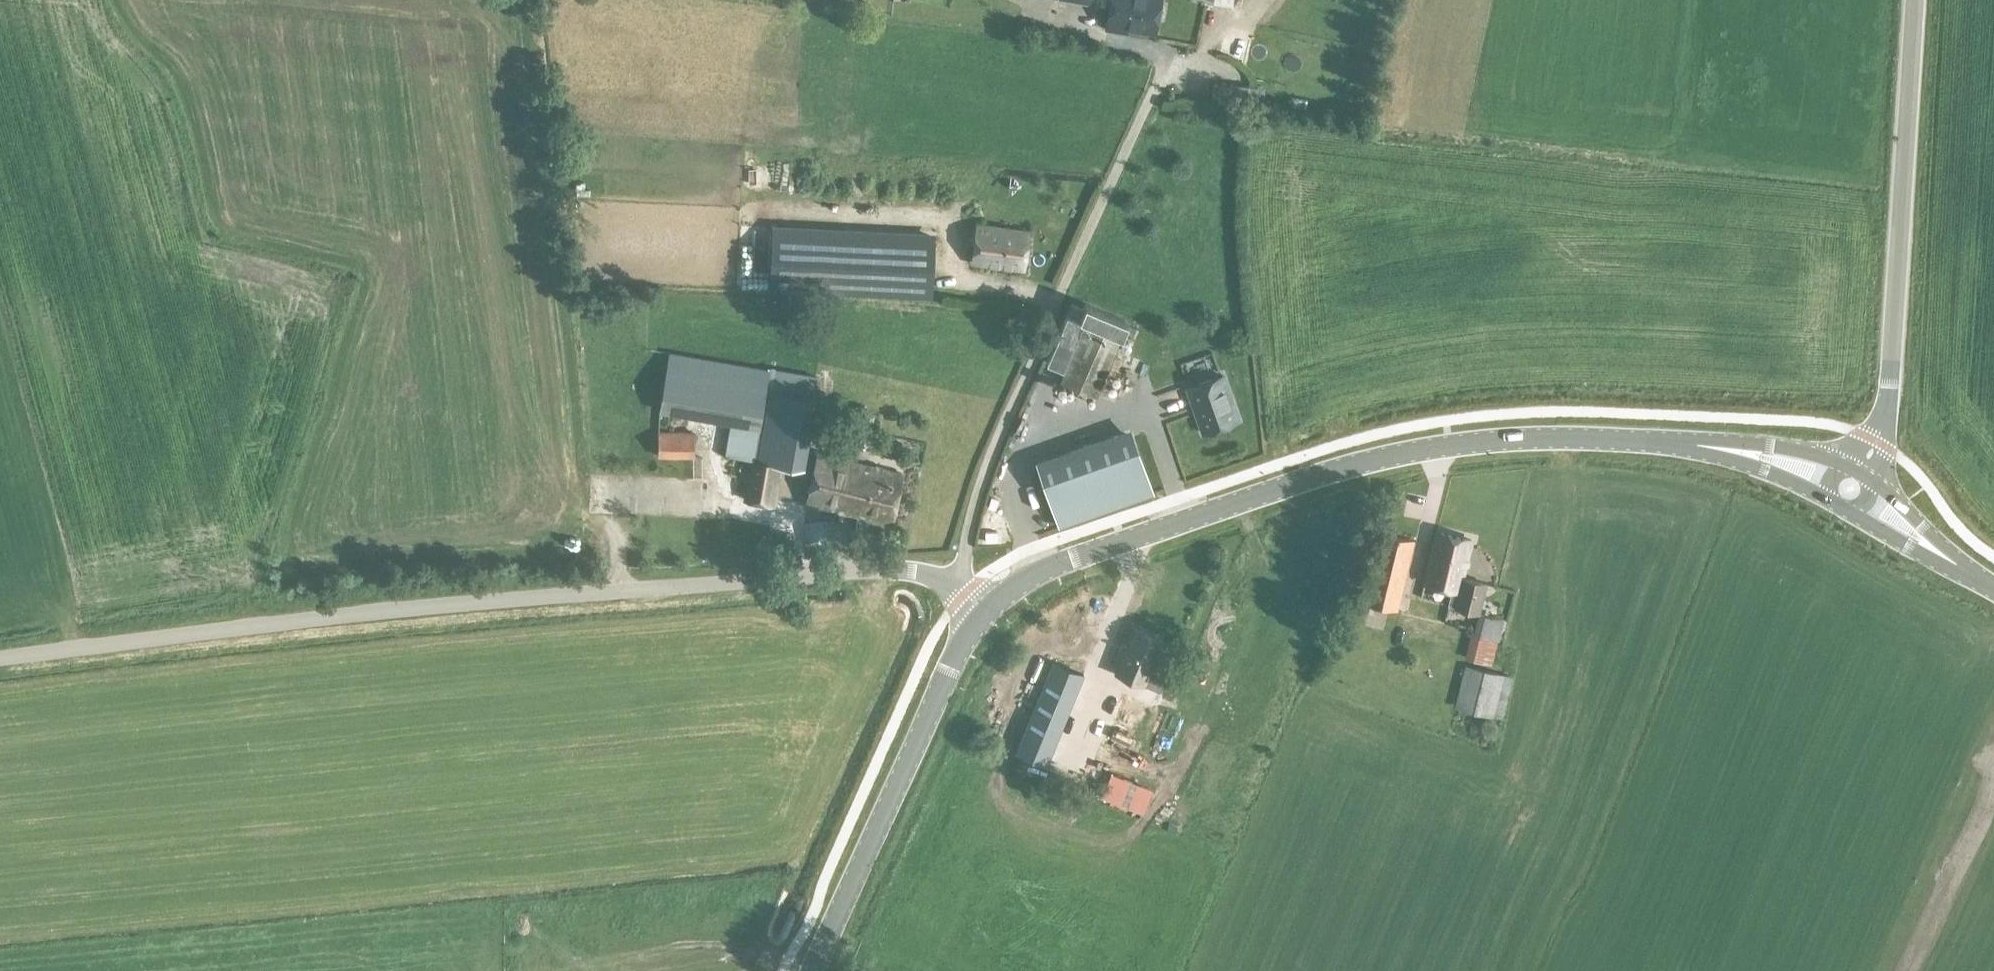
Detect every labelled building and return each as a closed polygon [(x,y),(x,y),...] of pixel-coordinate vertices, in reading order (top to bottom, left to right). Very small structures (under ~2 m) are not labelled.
[(1109,6),(1106,27),(1128,30),(1129,27),(1156,31),(1161,0),(1071,0),(1109,6)] [(905,229),(904,217),(886,220),(887,232),(905,229)] [(974,265),(1022,269),(1025,228),(977,224),(974,265)] [(773,228),(770,284),(929,292),(932,236),(773,228)] [(1080,316),(1083,318),(1122,334),(1128,320),(1085,302),(1080,316)] [(1067,311),(1047,359),(1062,366),(1083,318),(1080,316),(1067,311)] [(1083,318),(1062,366),(1057,378),(1096,395),(1122,334),(1083,318)] [(731,423),(761,427),(767,390),(771,369),(670,352),(660,411),(731,423)] [(771,369),(767,390),(815,398),(819,377),(771,369)] [(1198,413),(1197,413),(1204,432),(1239,420),(1223,374),(1188,387),(1194,405),(1195,404),(1198,413)] [(761,427),(759,444),(779,448),(776,464),(781,465),(804,468),(815,398),(767,390),(761,427)] [(844,429),(858,432),(860,424),(846,420),(844,429)] [(761,427),(731,423),(726,454),(751,459),(756,460),(759,444),(761,427)] [(858,432),(844,429),(835,426),(832,440),(855,445),(858,432)] [(695,431),(658,431),(658,456),(695,456),(695,431)] [(1153,492),(1133,436),(1039,469),(1059,525),(1153,492)] [(751,459),(744,500),(774,505),(781,465),(776,464),(779,448),(759,444),(756,460),(751,459)] [(852,539),(878,545),(884,521),(890,522),(901,473),(819,454),(808,503),(857,514),(852,539)] [(801,529),(811,549),(828,540),(818,521),(801,529)] [(1397,610),(1414,539),(1381,531),(1364,602),(1397,610)] [(1455,576),(1463,578),(1472,540),(1436,532),(1425,582),(1452,588),(1455,576)] [(1455,576),(1452,588),(1449,604),(1454,605),(1454,606),(1479,611),(1485,583),(1463,578),(1455,576)] [(1492,664),(1504,619),(1479,613),(1467,658),(1492,664)] [(1134,627),(1115,672),(1145,684),(1145,683),(1159,689),(1170,664),(1156,658),(1161,645),(1164,639),(1134,627)] [(1084,674),(1054,661),(1017,751),(1047,763),(1084,674)] [(1465,664),(1455,706),(1494,715),(1504,674),(1465,664)] [(1079,696),(1111,710),(1119,691),(1087,678),(1079,696)] [(1113,719),(1130,725),(1139,699),(1122,693),(1113,719)]
